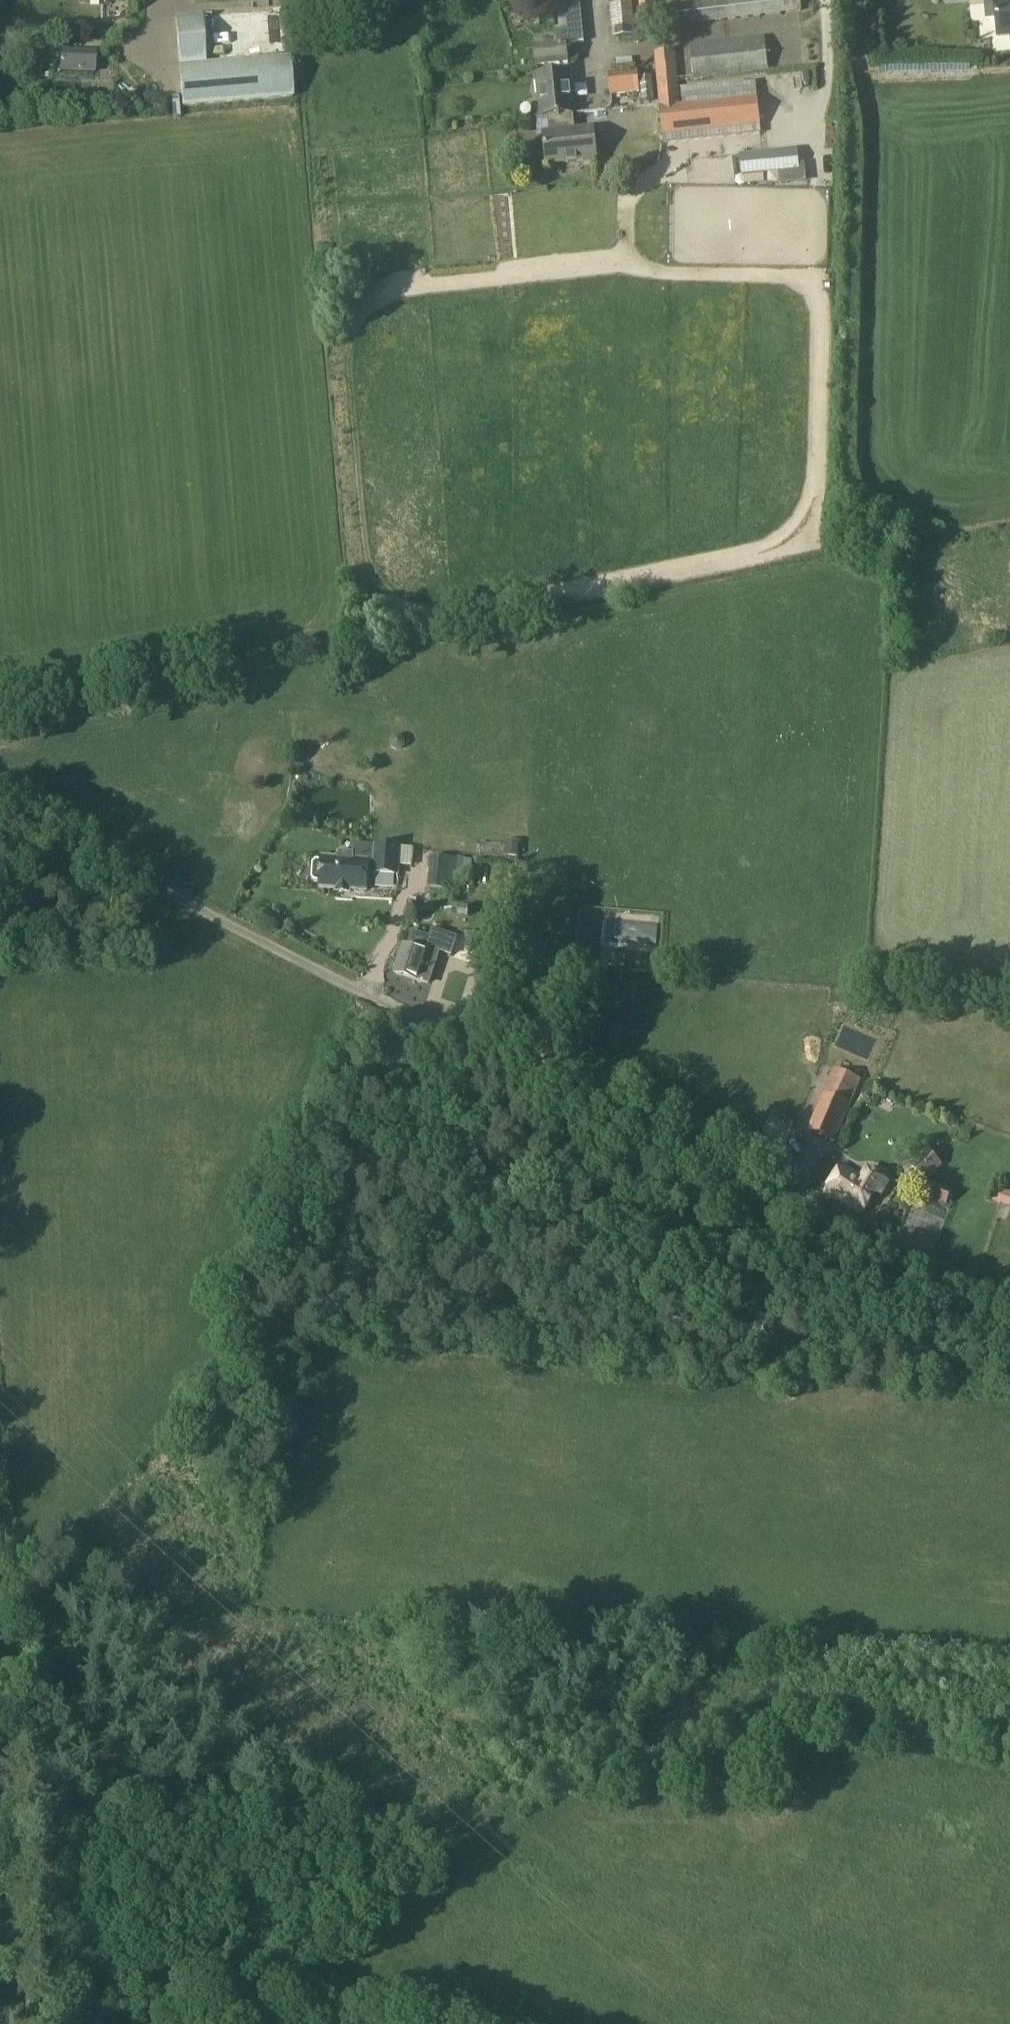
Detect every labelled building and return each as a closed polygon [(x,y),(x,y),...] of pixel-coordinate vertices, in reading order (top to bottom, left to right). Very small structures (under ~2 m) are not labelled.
[(557,45),(534,48),(536,67),(568,63),(566,48),(570,47),(570,44),(584,43),(580,0),(565,0),(568,30),(556,31),(557,45)] [(657,8),(656,0),(635,0),(639,40),(660,38),(660,30),(657,8)] [(718,22),(802,12),(801,0),(728,0),(715,1),(718,22)] [(994,1),(997,36),(1009,35),(1009,0),(1007,0),(994,1)] [(180,67),(216,64),(211,15),(176,18),(180,67)] [(635,24),(614,25),(615,50),(636,49),(635,24)] [(694,79),(768,71),(765,37),(691,45),(694,79)] [(59,71),(94,73),(95,53),(60,51),(59,71)] [(655,53),(660,107),(680,105),(675,51),(655,53)] [(216,64),(180,67),(184,109),(289,100),(286,58),(216,64)] [(610,95),(612,95),(640,92),(637,69),(608,72),(610,95)] [(574,114),(570,73),(537,76),(541,118),(548,117),(573,115),(574,114)] [(756,82),(682,89),(683,105),(757,98),(756,82)] [(683,105),(680,105),(660,107),(662,136),(681,134),(760,126),(757,98),(683,105)] [(548,117),(550,134),(543,135),(547,166),(597,160),(593,129),(575,131),(573,115),(548,117)] [(793,148),(739,154),(740,171),(777,167),(779,178),(801,176),(800,165),(795,165),(793,148)] [(506,841),(505,856),(518,857),(519,841),(506,841)] [(312,864),(311,879),(314,882),(320,883),(320,887),(336,888),(336,891),(350,892),(351,889),(367,890),(368,870),(374,870),(374,874),(398,875),(399,866),(400,848),(400,846),(376,845),(376,846),(353,844),(353,854),(339,853),(338,858),(322,857),(322,861),(316,861),(312,864)] [(428,856),(425,886),(459,889),(462,859),(428,856)] [(275,920),(271,927),(276,930),(280,923),(275,920)] [(405,944),(395,973),(428,984),(432,973),(433,973),(440,952),(452,956),(458,938),(433,929),(430,937),(411,931),(407,945),(405,944)] [(486,972),(481,987),(504,996),(510,981),(486,972)] [(466,1025),(492,1035),(507,997),(504,996),(481,987),(466,1025)] [(806,1113),(799,1128),(834,1142),(861,1080),(834,1069),(814,1117),(806,1113)] [(926,1148),(908,1164),(925,1182),(943,1165),(926,1148)] [(867,1171),(862,1180),(841,1167),(824,1194),(862,1217),(883,1181),(867,1171)] [(929,1180),(926,1189),(923,1196),(946,1206),(952,1189),(939,1184),(929,1180)] [(993,1201),(1009,1207),(1009,1192),(998,1188),(993,1201)] [(905,1229),(897,1247),(931,1260),(938,1242),(905,1229)]
